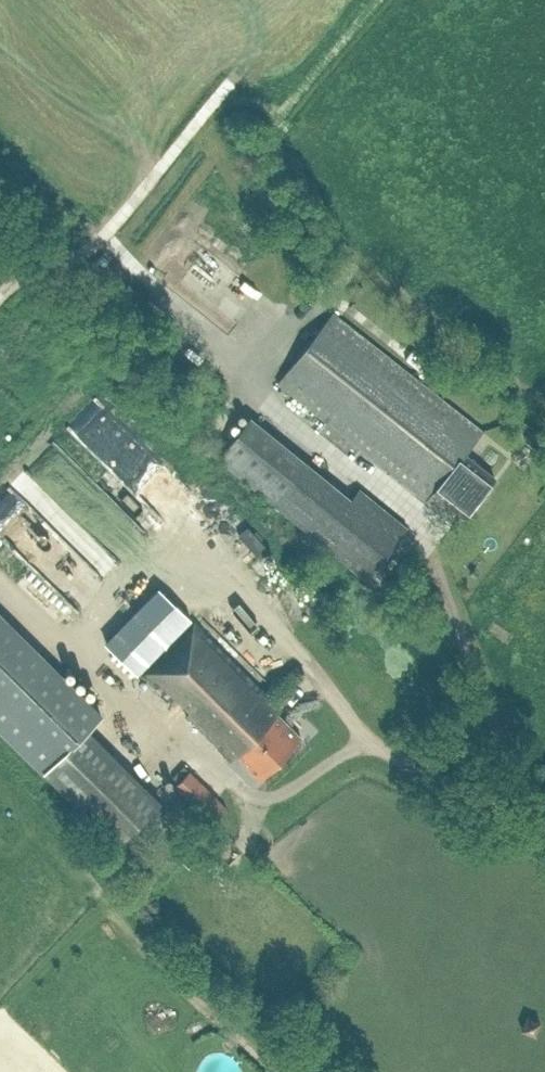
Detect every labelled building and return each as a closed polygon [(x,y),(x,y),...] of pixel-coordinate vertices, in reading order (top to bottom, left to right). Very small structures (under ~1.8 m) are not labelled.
[(464,514),(495,476),(465,452),(483,429),(332,311),(277,381),(427,499),(434,490),(464,514)] [(406,526),(359,488),(348,501),(249,415),(220,453),(364,578),(406,526)] [(54,445),(37,463),(112,538),(132,518),(124,510),(107,527),(66,487),(81,473),(54,445)] [(256,542),(271,532),(255,510),(241,520),(256,542)] [(286,555),(275,559),(282,577),(292,574),(286,555)] [(158,587),(104,640),(137,673),(191,619),(158,587)] [(88,730),(102,715),(0,614),(0,728),(116,843),(159,800),(88,730)] [(258,777),(300,735),(277,711),(281,708),(194,621),(143,672),(174,703),(179,698),(190,709),(185,713),(229,757),(234,753),(258,777)] [(210,822),(226,806),(189,769),(173,784),(210,822)]
